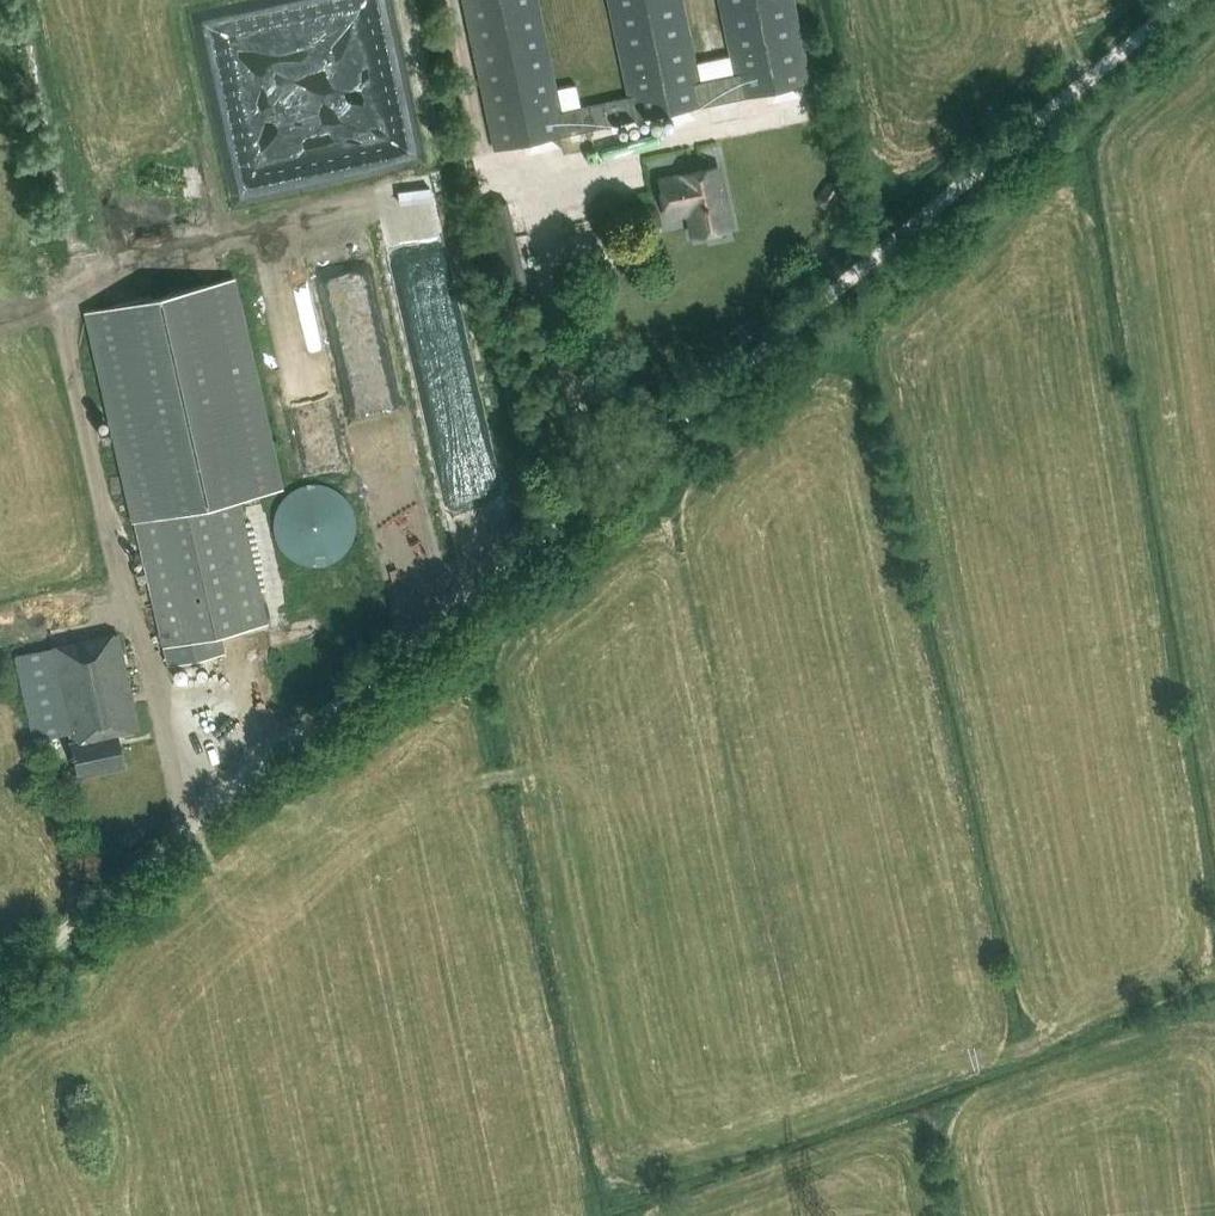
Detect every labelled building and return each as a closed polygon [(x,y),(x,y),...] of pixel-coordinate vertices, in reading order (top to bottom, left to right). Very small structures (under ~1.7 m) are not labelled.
[(494,150),(812,83),(795,0),(719,0),(730,56),(698,63),(685,0),(607,0),(627,96),(581,105),(577,84),(557,88),(539,0),(463,0),(494,150)] [(718,167),(659,179),(667,217),(688,212),(693,235),(731,227),(718,167)] [(834,206),(845,191),(828,179),(815,196),(817,204),(824,209),(834,206)] [(135,522),(163,646),(269,622),(240,498),(284,488),(235,277),(83,312),(132,523),(135,522)] [(354,537),(356,525),(354,512),(348,500),(339,491),(328,485),(315,483),(302,485),(291,491),(282,500),(276,512),(274,525),(276,537),(282,549),(291,558),(302,564),(315,566),(328,564),(339,558),(348,549),(354,537)] [(17,655),(35,739),(71,732),(79,773),(123,764),(117,735),(140,730),(131,691),(130,691),(118,633),(54,647),(54,648),(17,655)]
